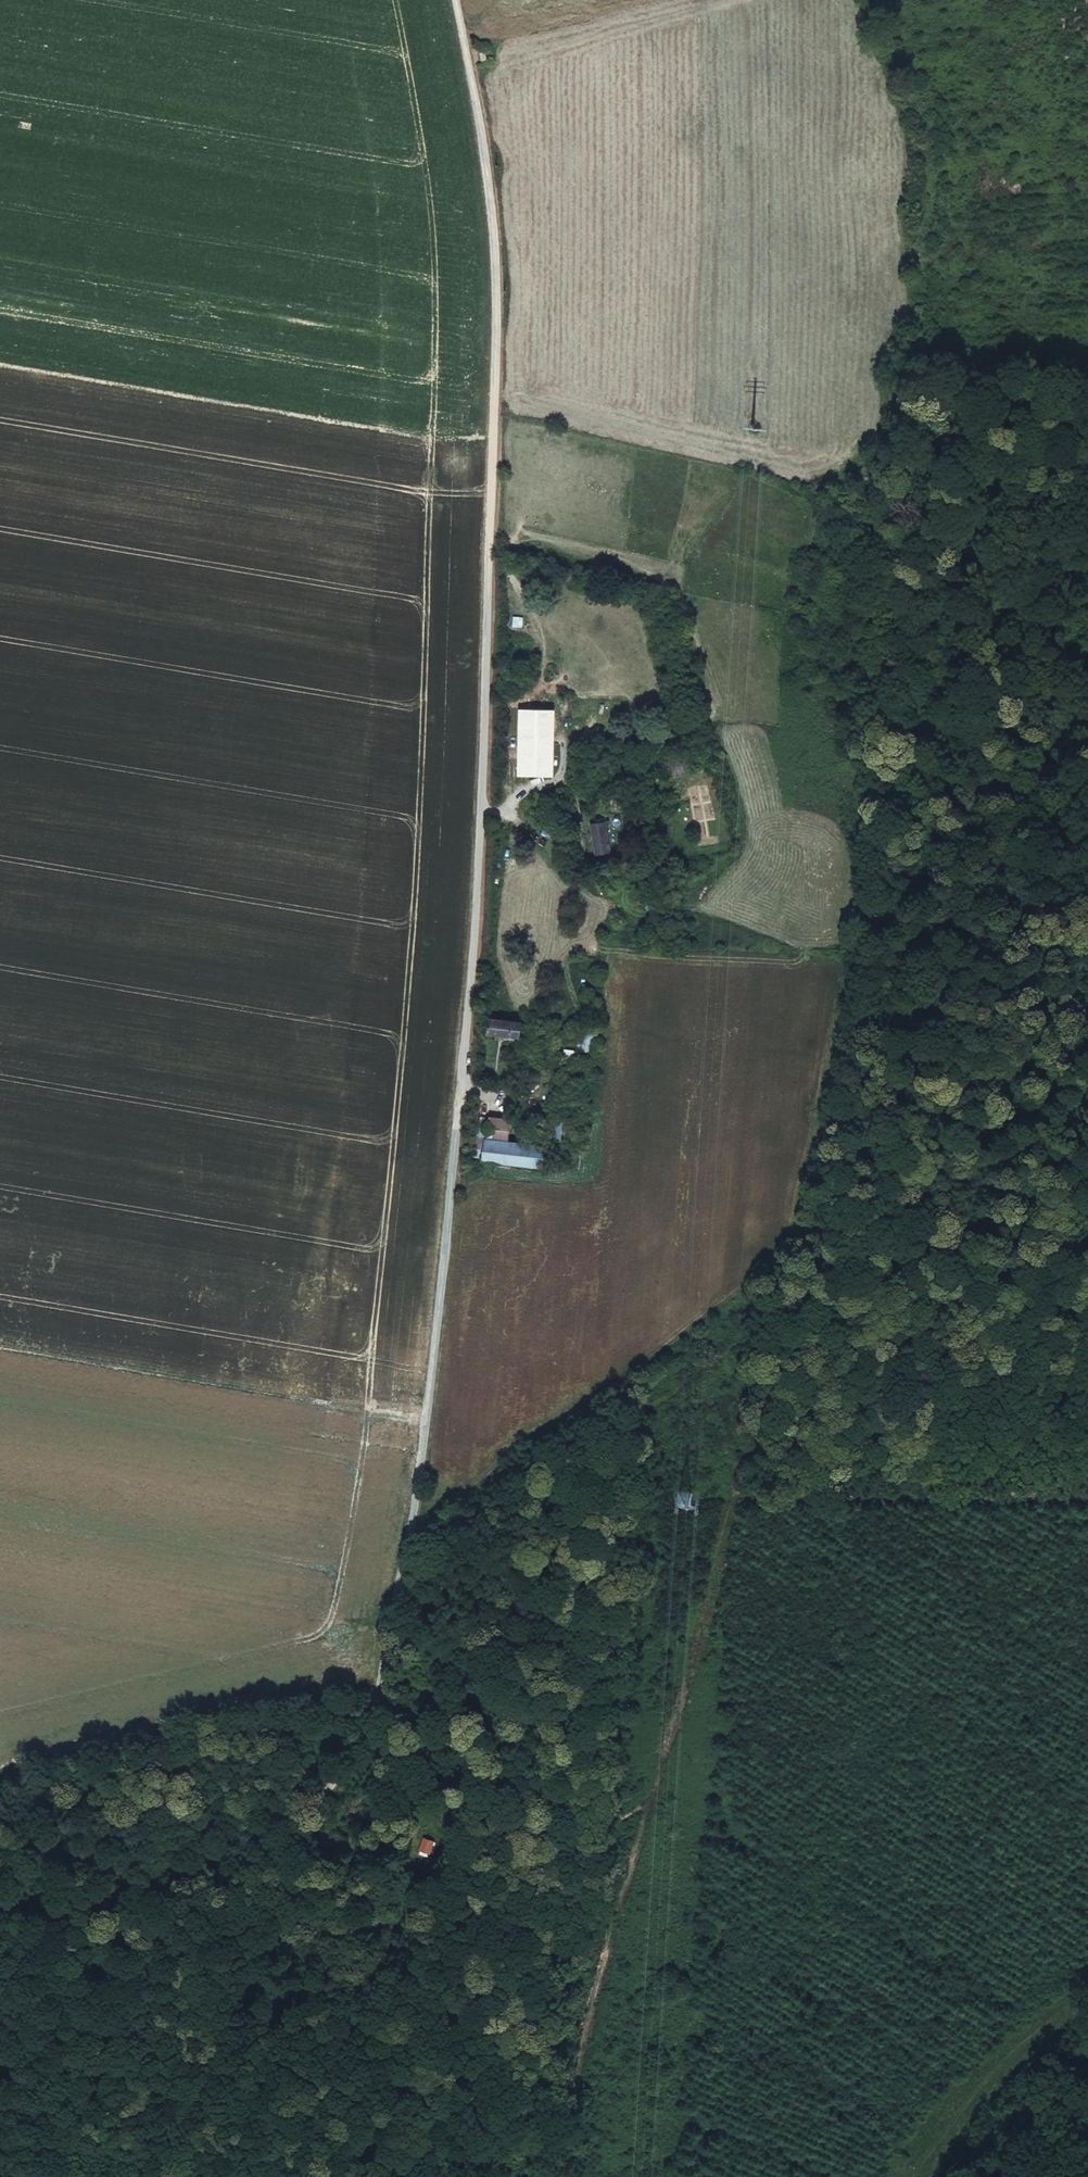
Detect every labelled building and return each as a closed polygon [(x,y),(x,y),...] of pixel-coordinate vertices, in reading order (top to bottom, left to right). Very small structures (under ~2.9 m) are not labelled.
[(515,711),(514,779),(551,780),(552,712),(515,711)] [(609,852),(600,797),(589,798),(585,800),(592,854),(609,852)] [(515,1015),(476,1010),(475,1029),(512,1034),(515,1015)] [(596,1056),(597,1035),(579,1034),(578,1055),(596,1056)] [(557,1140),(558,1129),(543,1128),(542,1139),(557,1140)] [(473,1160),(531,1166),(532,1144),(475,1139),(473,1160)] [(549,1158),(551,1147),(542,1146),(540,1157),(549,1158)] [(420,1860),(425,1840),(417,1839),(414,1860),(420,1860)]
